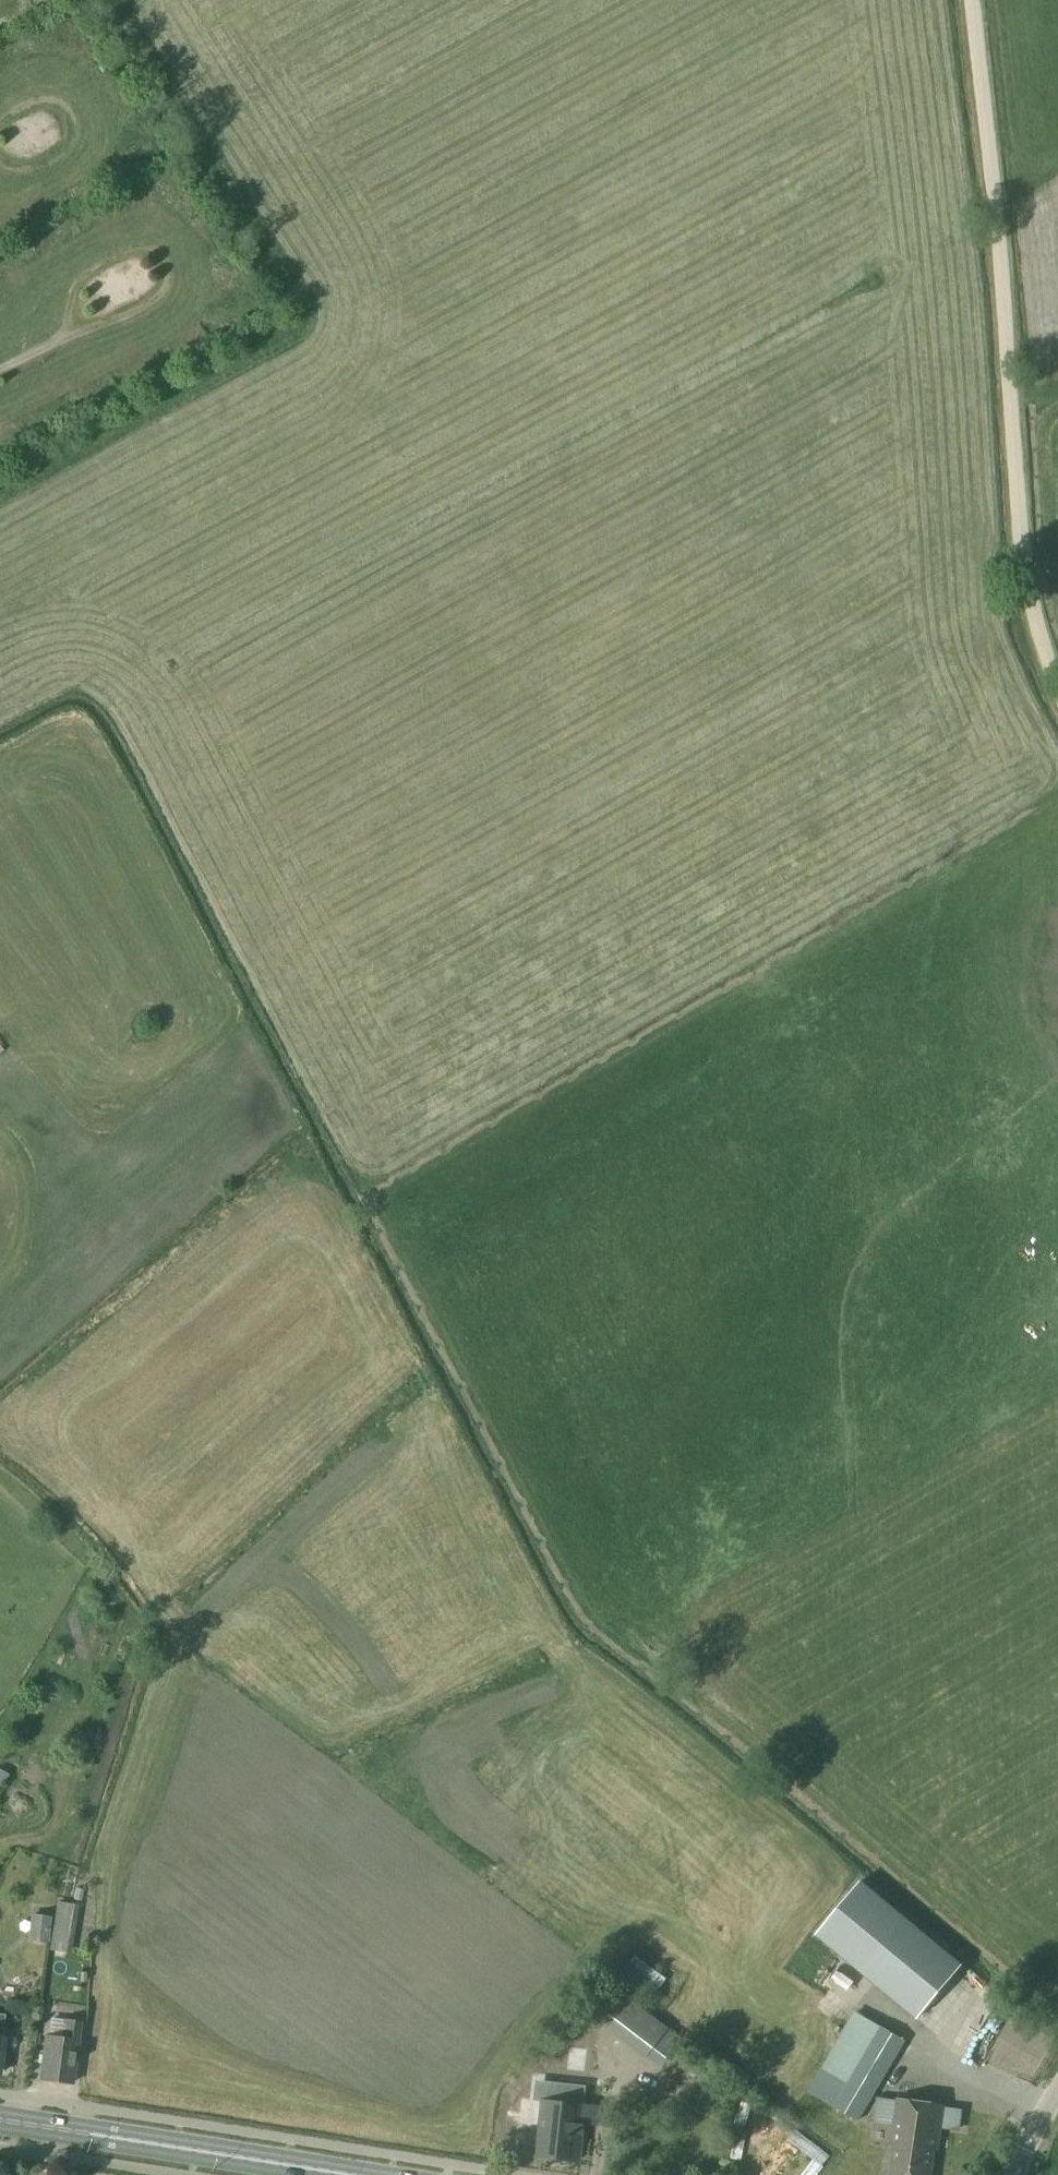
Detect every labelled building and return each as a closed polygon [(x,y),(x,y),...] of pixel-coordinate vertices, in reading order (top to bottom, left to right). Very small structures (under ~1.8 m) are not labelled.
[(33,415),(43,412),(37,393),(27,396),(33,415)] [(14,1763),(0,1755),(0,1787),(14,1763)] [(869,1895),(824,1949),(912,2023),(957,1970),(869,1895)] [(54,1904),(48,1951),(67,1954),(67,1942),(71,1942),(75,1906),(54,1904)] [(662,1976),(645,1963),(634,1956),(618,1977),(627,1986),(645,1999),(649,2003),(667,1979),(662,1976)] [(668,2029),(621,1994),(598,2024),(645,2059),(668,2029)] [(45,2036),(39,2080),(72,2084),(78,2040),(77,2040),(79,2023),(63,2021),(61,2038),(45,2036)] [(855,2123),(865,2105),(903,2042),(881,2028),(843,2092),(833,2110),(855,2123)] [(546,2085),(544,2103),(537,2156),(577,2161),(582,2122),(596,2123),(598,2109),(584,2108),(586,2090),(546,2085)] [(890,2144),(894,2144),(889,2174),(931,2174),(934,2150),(937,2150),(943,2107),(897,2100),(890,2144)] [(838,2146),(804,2120),(795,2130),(820,2149),(801,2174),(803,2174),(816,2174),(838,2146)]
